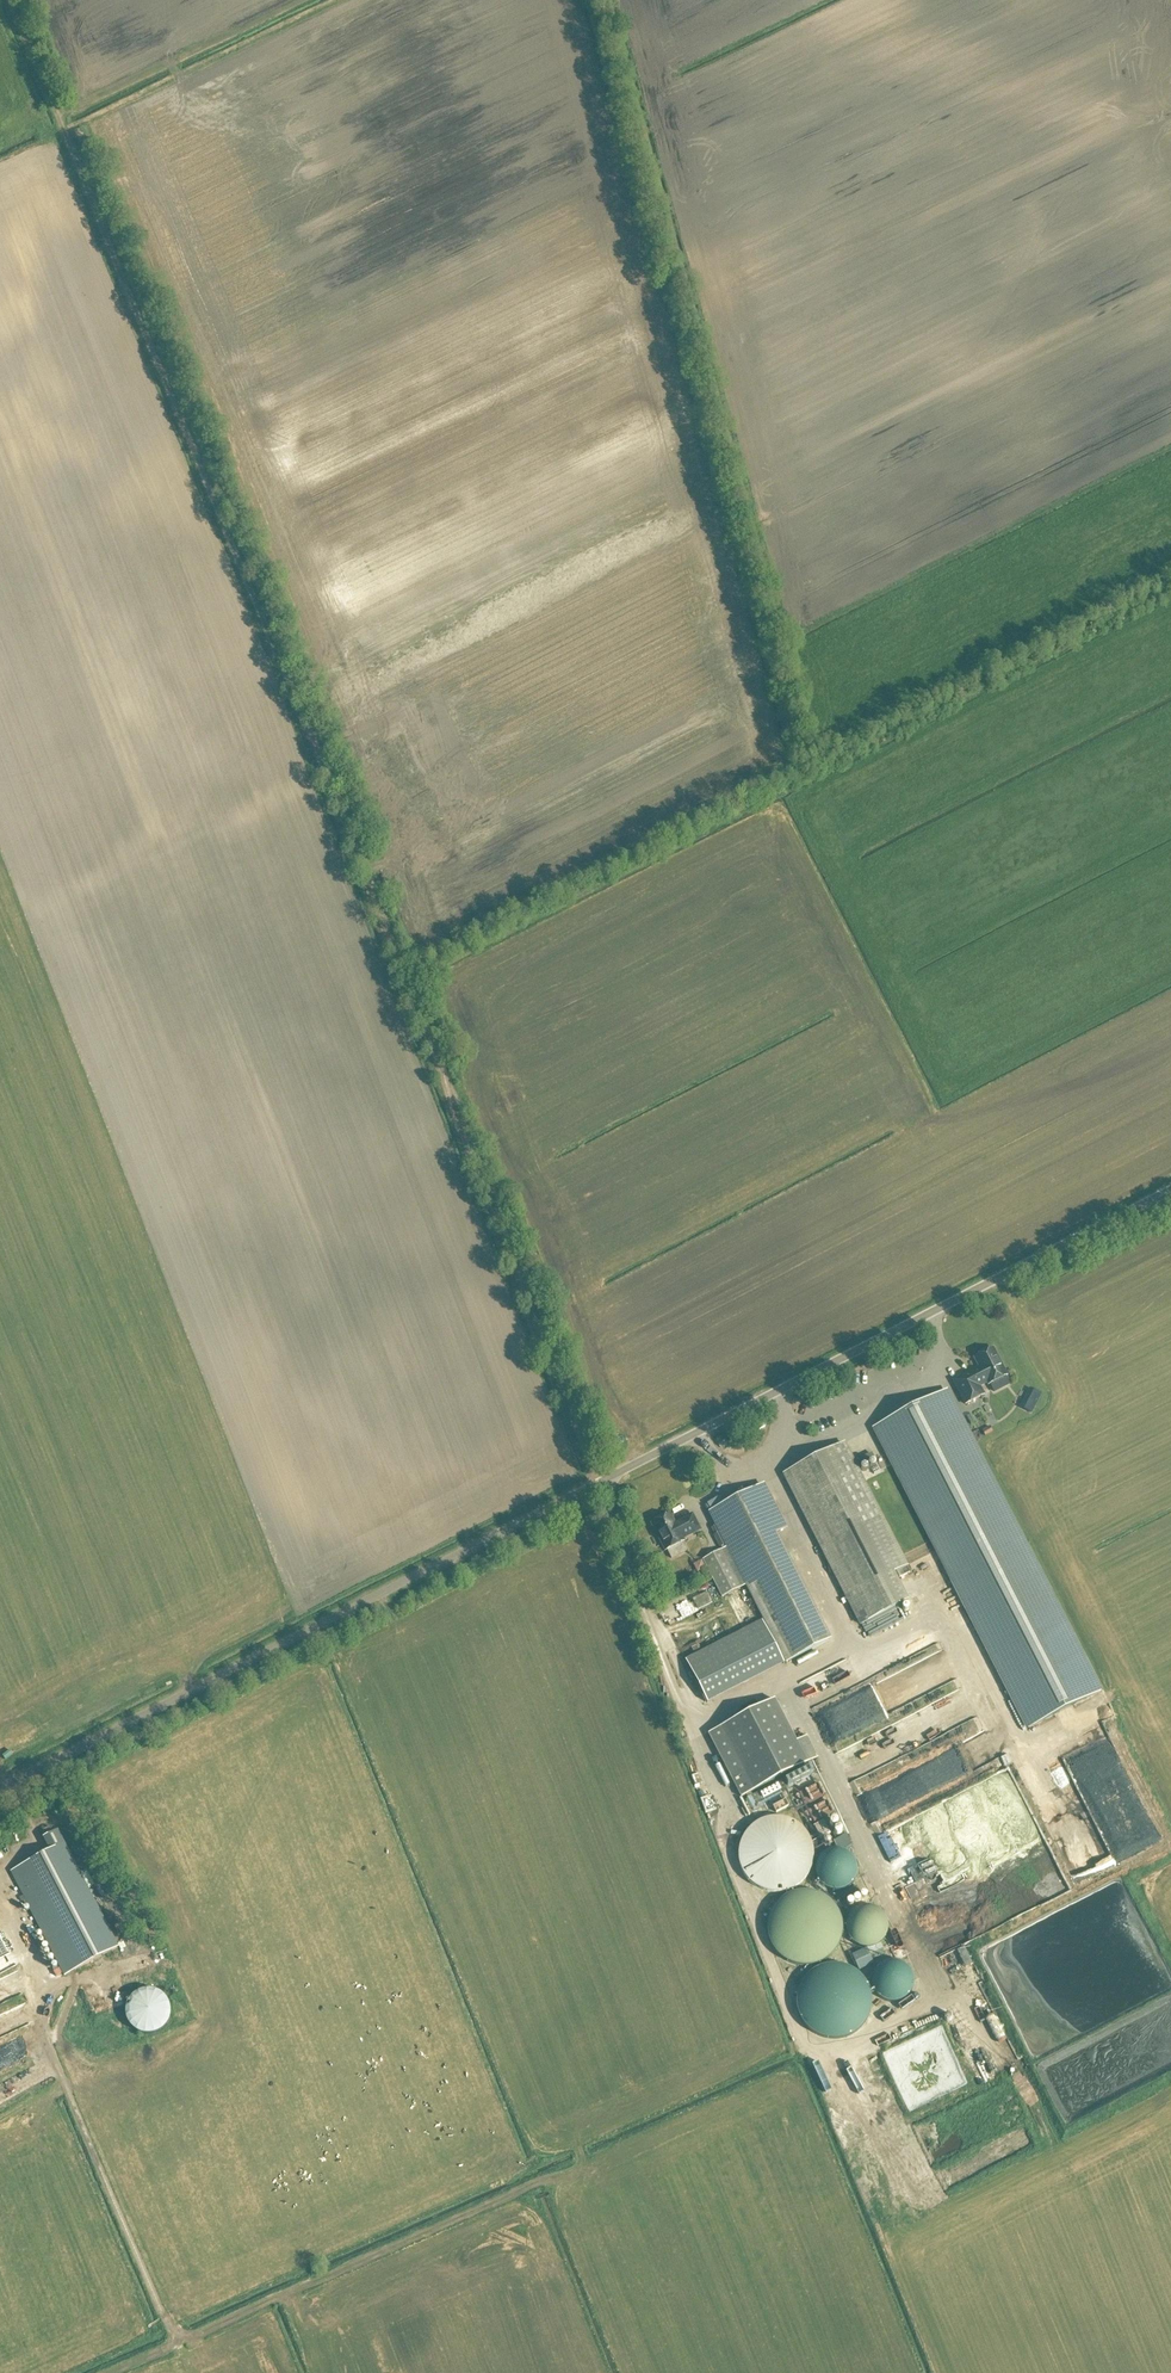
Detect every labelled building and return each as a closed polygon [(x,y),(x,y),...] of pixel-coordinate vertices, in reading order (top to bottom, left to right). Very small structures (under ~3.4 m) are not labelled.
[(978,1369),(953,1382),(965,1406),(984,1396),(980,1387),(986,1384),(988,1387),(1006,1377),(992,1350),(974,1359),(978,1369)] [(1099,1694),(945,1393),(875,1429),(1029,1730),(1099,1694)] [(990,1428),(982,1432),(985,1437),(993,1433),(990,1428)] [(843,1445),(784,1475),(861,1626),(907,1602),(893,1574),(906,1568),(856,1470),(859,1469),(858,1468),(874,1460),(871,1454),(853,1464),(843,1445)] [(786,1664),(828,1642),(774,1536),(785,1530),(762,1486),(709,1513),(786,1664)] [(682,1540),(700,1531),(692,1516),(674,1525),(669,1515),(651,1525),(665,1552),(684,1543),(682,1540)] [(725,1545),(715,1526),(711,1528),(714,1535),(713,1535),(720,1548),(725,1545)] [(723,1550),(702,1560),(722,1598),(742,1588),(723,1550)] [(716,1589),(695,1598),(701,1610),(721,1600),(716,1589)] [(760,1620),(684,1657),(707,1703),(783,1664),(760,1620)] [(831,1739),(928,1699),(917,1674),(821,1715),(831,1739)] [(775,1700),(708,1734),(741,1798),(818,1759),(807,1737),(797,1742),(775,1700)] [(912,1797),(989,1766),(979,1743),(960,1750),(962,1755),(905,1778),(912,1797)] [(822,1784),(817,1770),(812,1772),(810,1767),(792,1774),(799,1793),(822,1784)] [(786,1801),(773,1807),(776,1813),(789,1807),(786,1801)] [(789,1820),(781,1818),(773,1818),(765,1820),(758,1823),(751,1827),(746,1833),(742,1840),(739,1848),(738,1856),(739,1864),(742,1872),(746,1879),(752,1884),(759,1889),(766,1892),(774,1893),(783,1892),(790,1890),(797,1886),(804,1881),(808,1874),(812,1867),(813,1859),(813,1851),(811,1843),(808,1836),(803,1829),(796,1824),(789,1820)] [(51,1854),(11,1875),(65,1978),(117,1951),(63,1847),(58,1837),(56,1832),(46,1838),(43,1839),(51,1854)] [(844,1851),(851,1848),(846,1837),(834,1843),(837,1850),(844,1851)] [(837,1850),(827,1852),(819,1858),(815,1867),(816,1877),(821,1885),(830,1891),(840,1891),(849,1887),(855,1879),(857,1869),(854,1860),(846,1853),(837,1850)] [(820,1895),(811,1892),(802,1891),(793,1893),(784,1897),(777,1903),(772,1911),(768,1920),(767,1929),(769,1938),(772,1947),(778,1954),(785,1960),(793,1964),(803,1966),(812,1965),(821,1962),(829,1957),(835,1950),(839,1942),(842,1933),(842,1924),(839,1915),(835,1907),(828,1900),(820,1895)] [(868,1907),(861,1907),(855,1910),(850,1915),(847,1922),(846,1929),(848,1936),(852,1942),(858,1946),(865,1948),(872,1947),(878,1944),(883,1939),(886,1933),(887,1925),(885,1918),(881,1913),(875,1908),(868,1907)] [(867,1949),(852,1956),(859,1971),(874,1964),(867,1949)] [(894,1960),(885,1961),(878,1965),(873,1972),(871,1980),(873,1989),(878,1996),(885,2000),(894,2001),(902,1998),(909,1992),(912,1985),(912,1976),(909,1968),(902,1962),(894,1960)] [(871,2003),(871,1994),(868,1986),(863,1979),(857,1972),(850,1968),(842,1965),(833,1964),(824,1966),(816,1969),(809,1974),(803,1980),(799,1988),(797,1996),(797,2005),(799,2013),(802,2021),(808,2028),(814,2033),(822,2037),(831,2039),(839,2039),(848,2036),(855,2032),(862,2027),(867,2019),(870,2011),(871,2003)] [(125,2016),(129,2024),(135,2030),(143,2034),(151,2034),(160,2031),(166,2025),(170,2017),(170,2008),(167,2000),(160,1994),(152,1990),(144,1990),(136,1993),(129,1999),(126,2007),(125,2016)]
